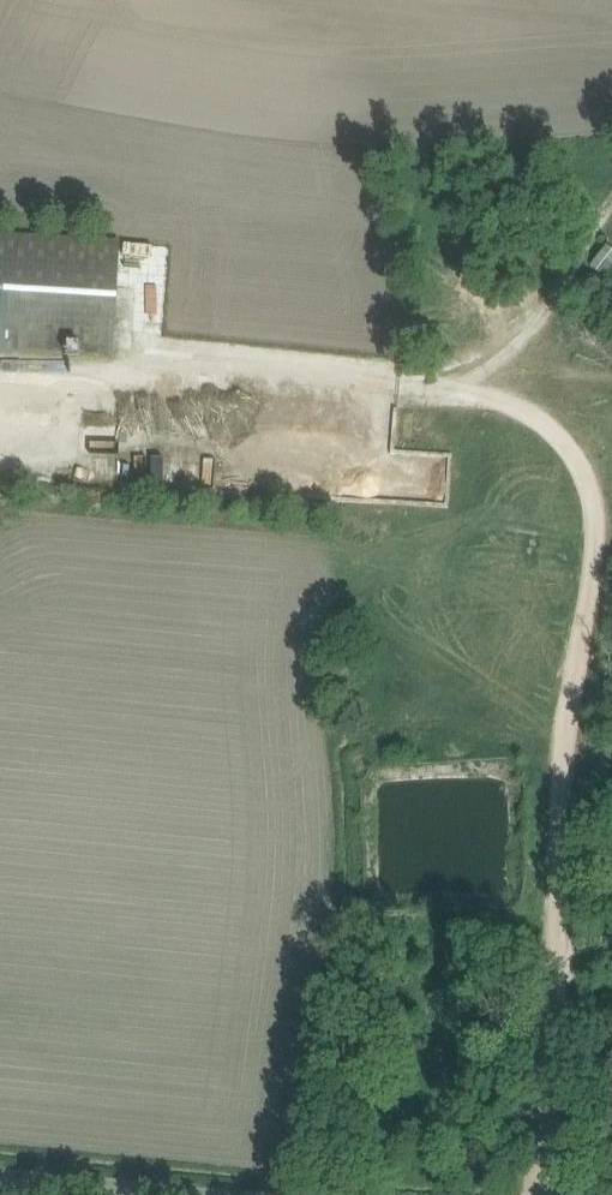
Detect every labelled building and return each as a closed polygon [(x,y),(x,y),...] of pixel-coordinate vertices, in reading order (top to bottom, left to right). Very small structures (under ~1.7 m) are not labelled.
[(112,353),(118,241),(0,235),(0,348),(112,353)] [(589,264),(603,275),(611,264),(611,247),(607,243),(589,264)]
